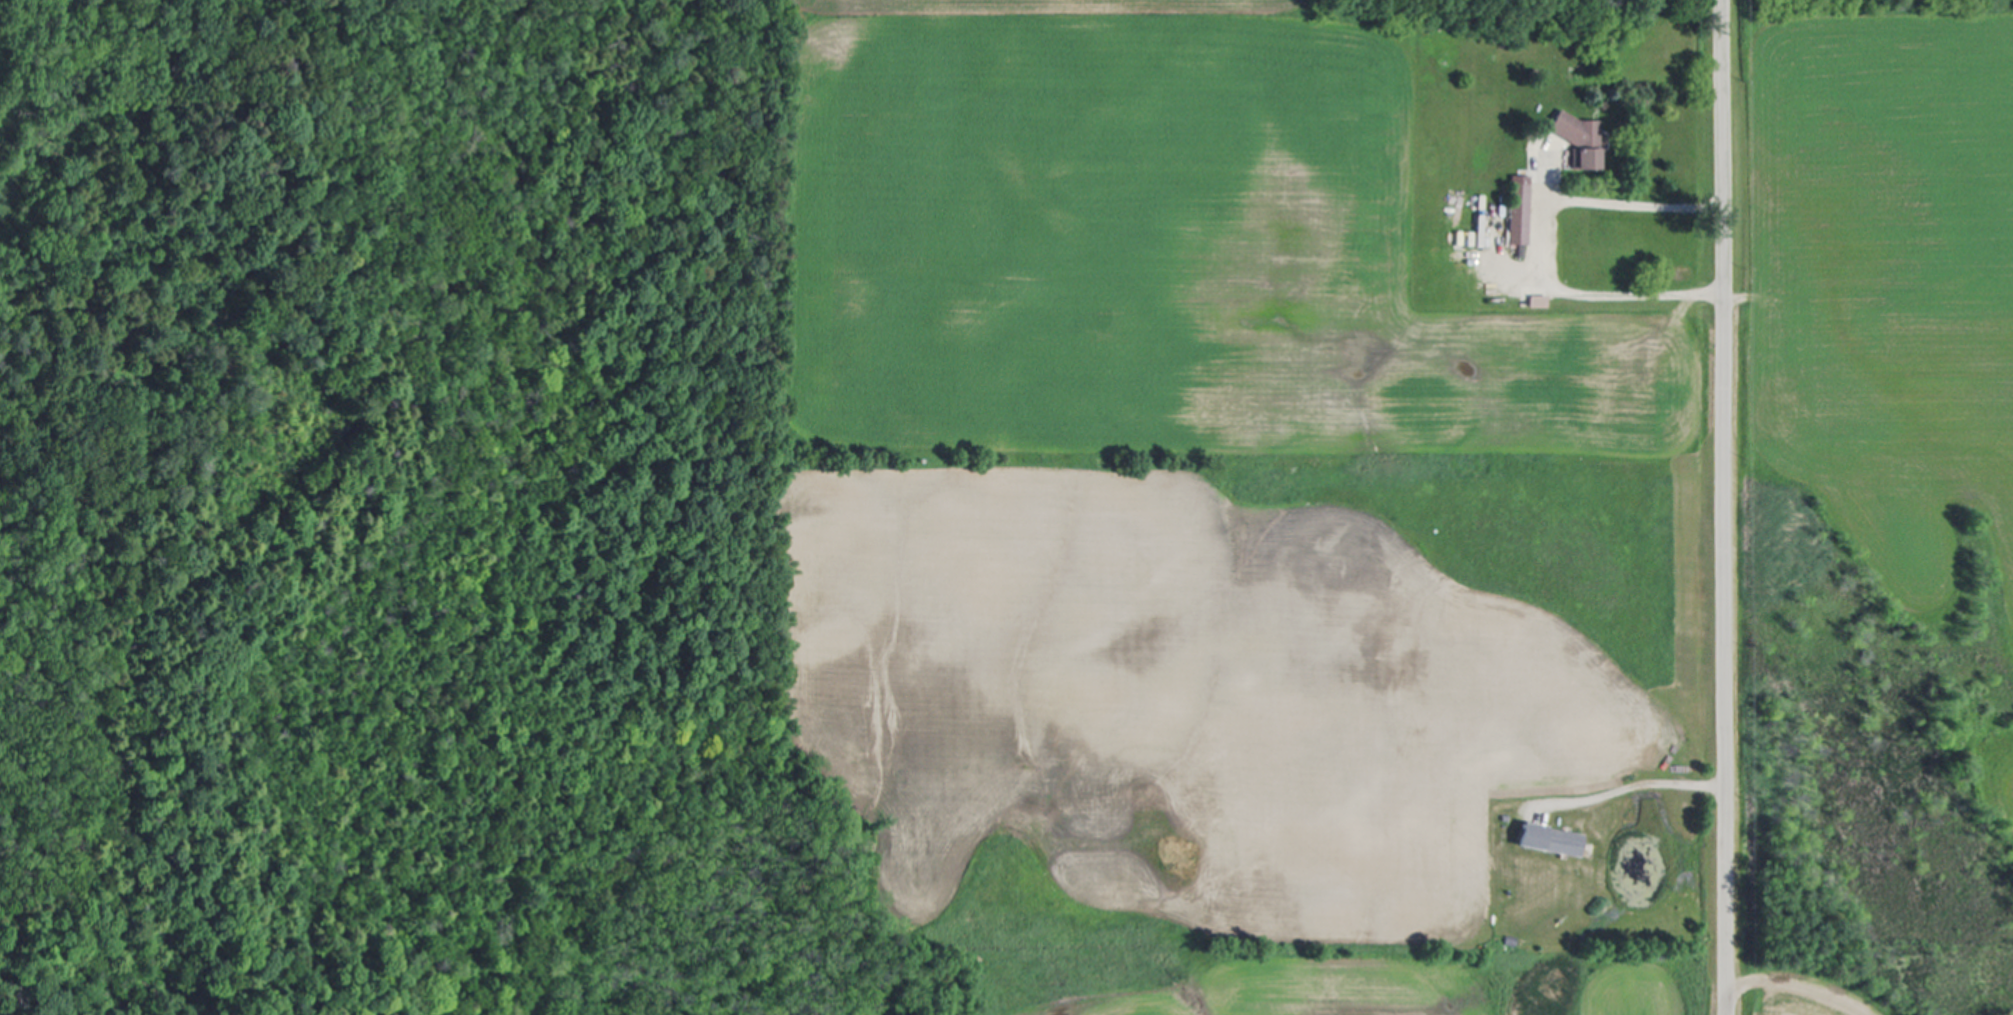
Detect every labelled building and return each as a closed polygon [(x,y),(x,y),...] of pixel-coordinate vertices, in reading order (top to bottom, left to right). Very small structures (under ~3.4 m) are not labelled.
[(1603,169),(1604,121),(1582,120),(1571,115),(1569,115),(1561,112),(1553,129),(1553,135),(1581,147),(1581,164),(1584,169),(1603,169)] [(1532,176),(1511,175),(1510,245),(1530,245),(1532,176)] [(1586,859),(1590,835),(1528,824),(1523,847),(1586,859)]
